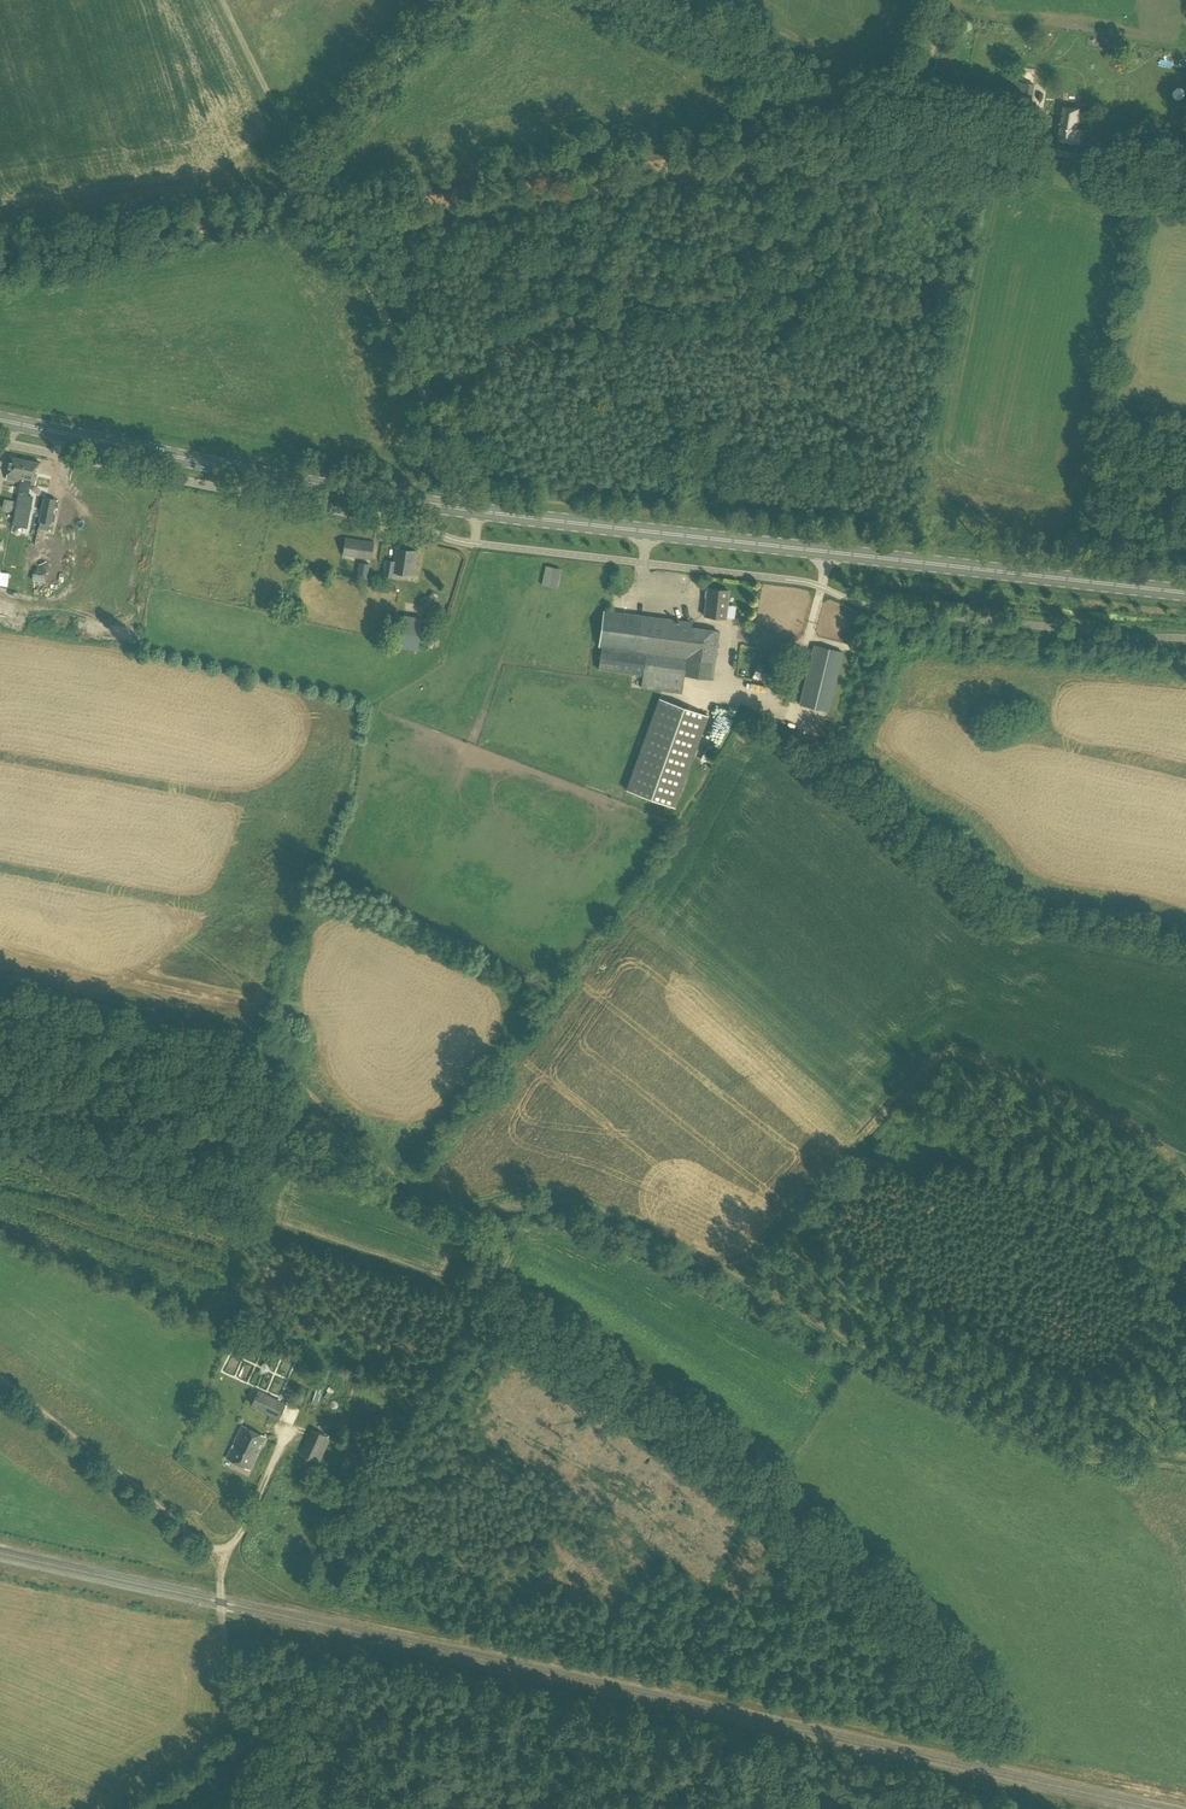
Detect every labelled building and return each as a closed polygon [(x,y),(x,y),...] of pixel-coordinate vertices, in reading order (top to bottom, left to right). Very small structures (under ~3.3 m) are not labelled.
[(1031,106),(1034,84),(1016,82),(1014,97),(1020,97),(1019,104),(1031,106)] [(1084,144),(1086,130),(1082,130),(1086,106),(1058,102),(1052,139),(1084,144)] [(21,483),(25,460),(11,457),(6,480),(21,483)] [(21,483),(12,526),(27,529),(33,497),(28,496),(30,484),(35,485),(40,463),(25,460),(21,483)] [(44,497),(37,496),(36,505),(42,506),(39,522),(51,524),(56,499),(44,497)] [(371,560),(374,542),(346,537),(343,555),(371,560)] [(412,575),(415,551),(396,549),(395,562),(386,561),(384,575),(393,576),(394,572),(412,575)] [(51,570),(47,561),(39,565),(43,574),(51,570)] [(367,580),(369,564),(358,562),(356,579),(367,580)] [(557,588),(561,569),(546,566),(541,585),(557,588)] [(726,619),(729,591),(708,588),(704,616),(726,619)] [(712,679),(718,632),(691,628),(692,623),(604,611),(599,647),(602,647),(599,670),(643,676),(641,688),(682,693),(684,676),(712,679)] [(406,612),(402,644),(422,646),(425,614),(406,612)] [(828,712),(843,653),(814,646),(800,705),(828,712)] [(757,663),(754,670),(764,673),(766,666),(757,663)] [(675,808),(708,716),(658,698),(625,790),(675,808)] [(724,750),(728,743),(719,738),(715,745),(724,750)] [(277,1419),(285,1403),(258,1390),(250,1407),(277,1419)] [(283,1429),(287,1444),(301,1440),(297,1425),(283,1429)] [(250,1470),(266,1437),(242,1426),(226,1458),(250,1470)]
